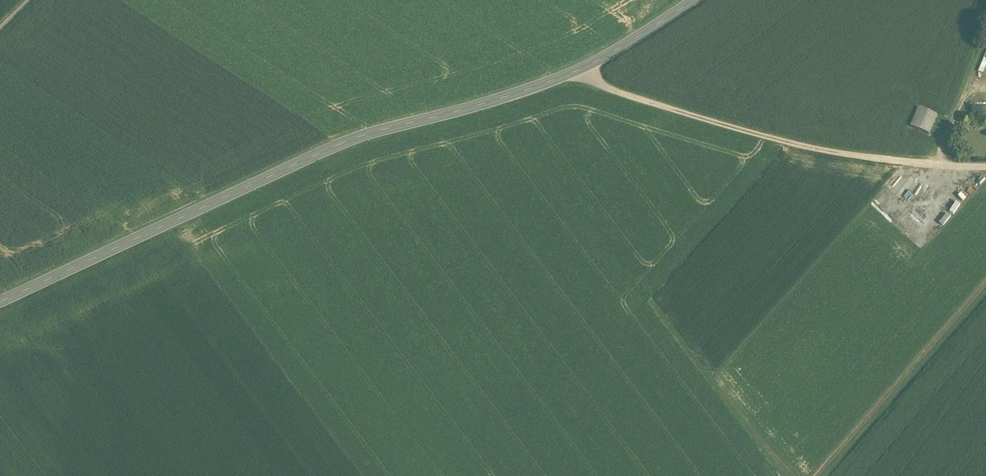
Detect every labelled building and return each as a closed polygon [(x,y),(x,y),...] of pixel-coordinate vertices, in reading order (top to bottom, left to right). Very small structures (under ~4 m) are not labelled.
[(937,117),(918,109),(910,127),(929,135),(937,117)] [(891,180),(894,182),(905,171),(902,169),(891,180)]
